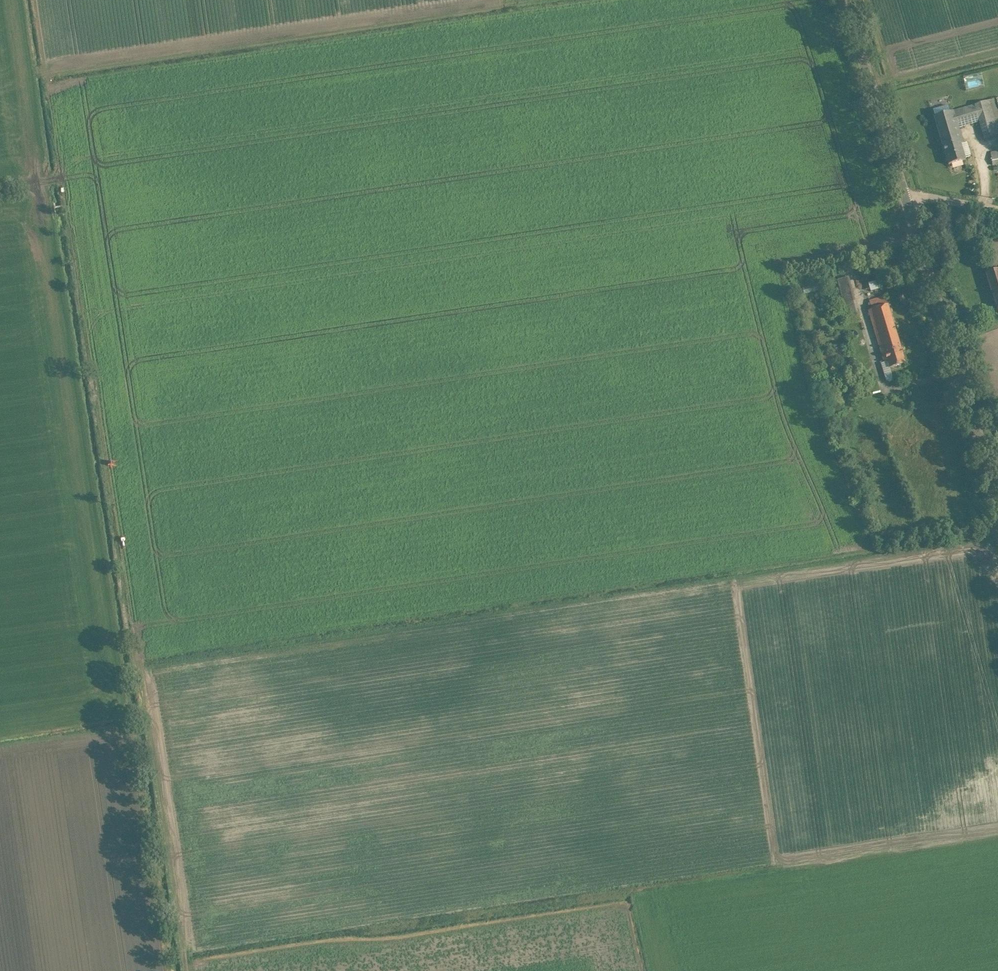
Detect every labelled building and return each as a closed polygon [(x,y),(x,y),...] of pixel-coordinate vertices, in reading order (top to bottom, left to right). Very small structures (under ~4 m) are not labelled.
[(961,79),(964,90),(983,86),(980,74),(961,79)] [(950,112),(948,106),(933,110),(935,117),(934,117),(949,165),(965,160),(964,158),(971,156),(967,142),(963,144),(958,128),(980,122),(985,139),(997,135),(997,105),(996,99),(950,112)] [(986,274),(997,312),(997,270),(986,274)] [(856,315),(847,277),(837,280),(843,303),(839,304),(842,319),(856,315)] [(867,283),(869,292),(879,289),(877,280),(867,283)] [(890,369),(896,367),(905,364),(885,297),(876,300),(870,302),(872,309),(868,310),(881,351),(884,362),(885,363),(888,362),(890,369)] [(839,375),(839,376),(839,377),(840,378),(840,380),(842,380),(843,381),(844,381),(846,381),(847,380),(848,380),(849,379),(849,377),(849,376),(849,374),(849,373),(848,372),(847,371),(846,371),(844,371),(843,371),(842,372),(840,372),(840,374),(839,375)]
